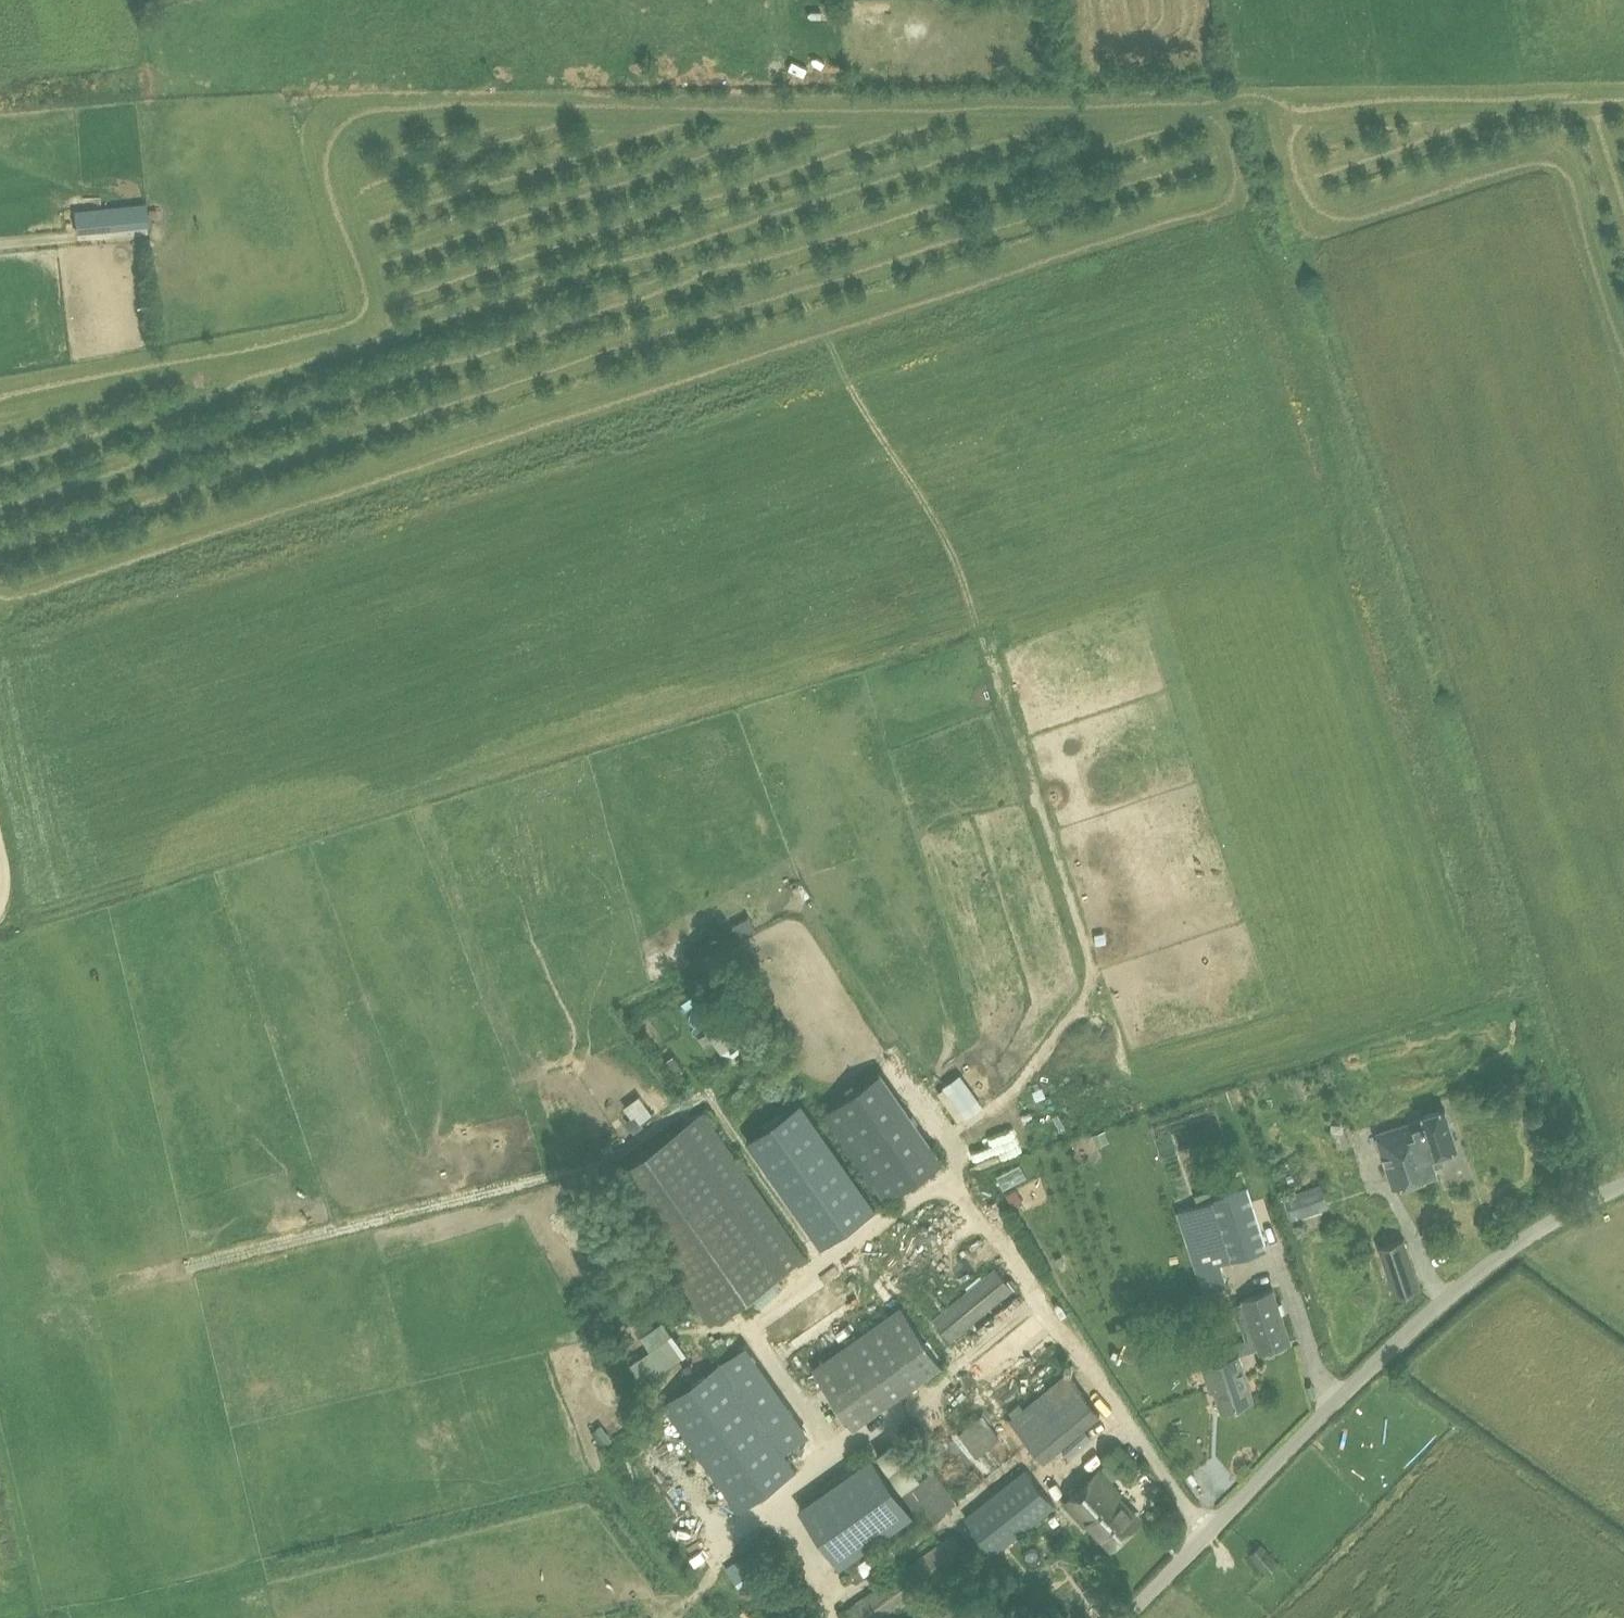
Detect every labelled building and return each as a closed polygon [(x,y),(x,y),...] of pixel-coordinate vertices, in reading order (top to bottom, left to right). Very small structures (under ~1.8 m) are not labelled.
[(119,206),(119,205),(75,210),(77,233),(113,229),(113,227),(121,226),(121,228),(139,226),(137,204),(119,206)] [(745,1048),(723,1017),(714,1023),(736,1054),(745,1048)] [(822,1245),(876,1208),(801,1101),(747,1138),(822,1245)] [(903,1166),(936,1153),(918,1106),(899,1113),(903,1123),(880,1131),(891,1158),(899,1155),(903,1166)] [(806,1256),(704,1109),(610,1175),(712,1321),(806,1256)] [(1421,1117),(1422,1119),(1381,1132),(1377,1133),(1394,1186),(1437,1172),(1435,1165),(1444,1163),(1441,1153),(1459,1148),(1446,1109),(1421,1117)] [(1287,1195),(1294,1219),(1329,1207),(1322,1184),(1287,1195)] [(1268,1247),(1248,1186),(1247,1187),(1213,1198),(1199,1202),(1178,1209),(1203,1287),(1228,1278),(1223,1259),(1268,1247)] [(942,1199),(912,1219),(923,1237),(954,1216),(942,1199)] [(1396,1296),(1421,1288),(1405,1239),(1380,1247),(1396,1296)] [(932,1318),(952,1340),(1014,1288),(995,1267),(932,1318)] [(1239,1353),(1239,1354),(1259,1347),(1260,1351),(1290,1341),(1273,1289),(1243,1299),(1255,1336),(1235,1343),(1238,1353),(1239,1353)] [(942,1362),(902,1305),(813,1367),(853,1425),(942,1362)] [(643,1380),(685,1354),(674,1336),(632,1362),(643,1380)] [(1225,1346),(1229,1356),(1204,1364),(1208,1379),(1212,1378),(1223,1408),(1253,1398),(1239,1354),(1239,1353),(1238,1353),(1235,1343),(1225,1346)] [(721,1360),(662,1402),(739,1512),(798,1471),(721,1360)] [(771,1370),(755,1386),(768,1400),(784,1384),(771,1370)] [(1023,1400),(1009,1411),(1013,1416),(1010,1418),(1044,1461),(1101,1413),(1066,1371),(1026,1403),(1023,1400)] [(982,1415),(958,1434),(975,1455),(998,1436),(982,1415)] [(840,1567),(914,1514),(873,1455),(799,1506),(840,1567)] [(1026,1467),(964,1517),(994,1554),(1056,1505),(1026,1467)] [(932,1470),(923,1477),(902,1491),(926,1527),(947,1511),(958,1502),(932,1470)] [(1064,1503),(1087,1530),(1094,1524),(1112,1546),(1138,1523),(1143,1519),(1120,1493),(1100,1471),(1064,1503)] [(840,1611),(845,1617),(883,1617),(968,1558),(952,1534),(840,1611)] [(1250,1555),(1268,1574),(1281,1562),(1262,1543),(1250,1555)] [(960,1598),(933,1617),(974,1617),(960,1598)]
